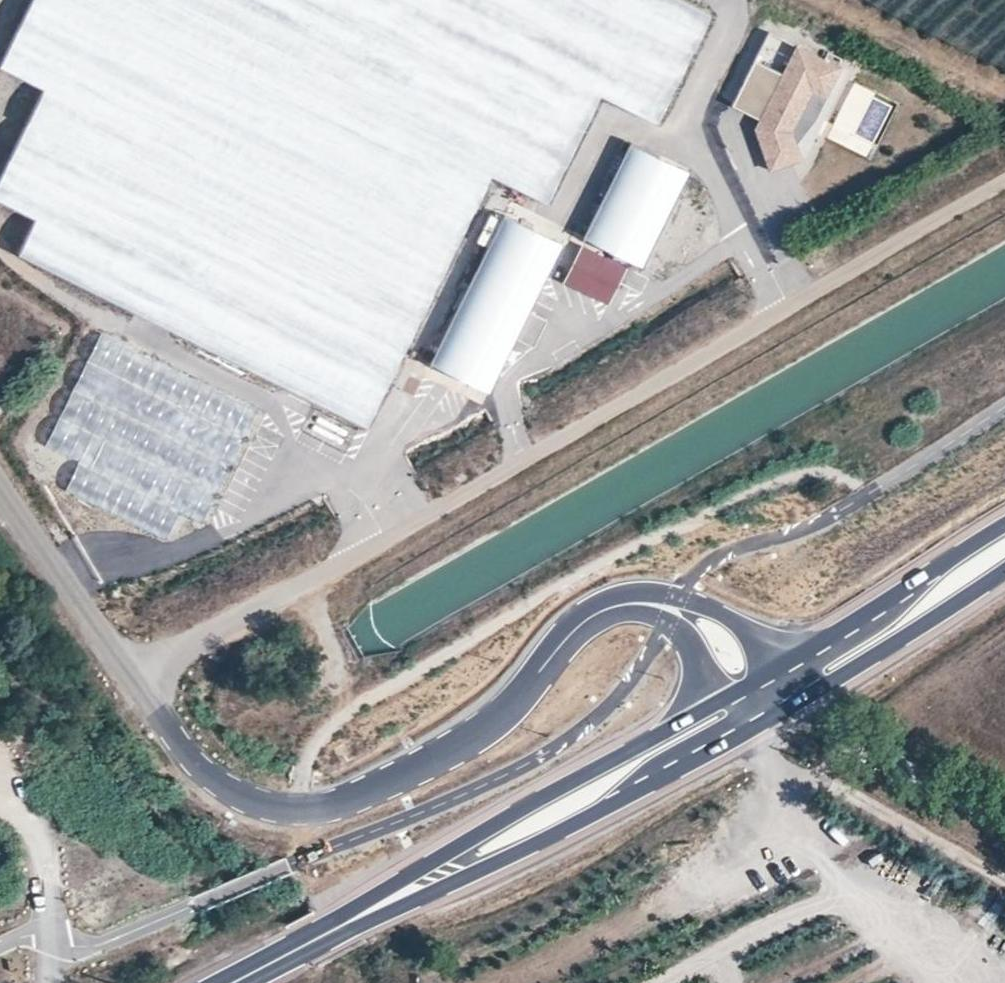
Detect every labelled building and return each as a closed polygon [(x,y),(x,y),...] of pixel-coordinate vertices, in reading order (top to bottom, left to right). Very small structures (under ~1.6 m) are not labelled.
[(142,0),(27,0),(0,54),(0,67),(43,89),(0,175),(0,198),(33,215),(15,251),(367,428),(494,177),(142,0)] [(545,203),(601,91),(415,0),(142,0),(545,203)] [(601,91),(658,119),(711,12),(687,0),(415,0),(601,91)] [(840,66),(768,31),(731,105),(759,119),(758,122),(765,126),(773,148),(763,151),(769,169),(795,160),(790,145),(795,143),(790,130),(811,89),(825,96),(840,66)] [(773,148),(765,126),(758,122),(755,128),(763,151),(773,148)] [(641,267),(688,173),(631,144),(584,239),(641,267)] [(488,392),(562,244),(504,215),(430,364),(488,392)] [(608,306),(626,270),(581,247),(563,283),(608,306)] [(254,411),(96,335),(44,441),(77,457),(61,491),(163,540),(177,512),(200,523),(254,411)]
